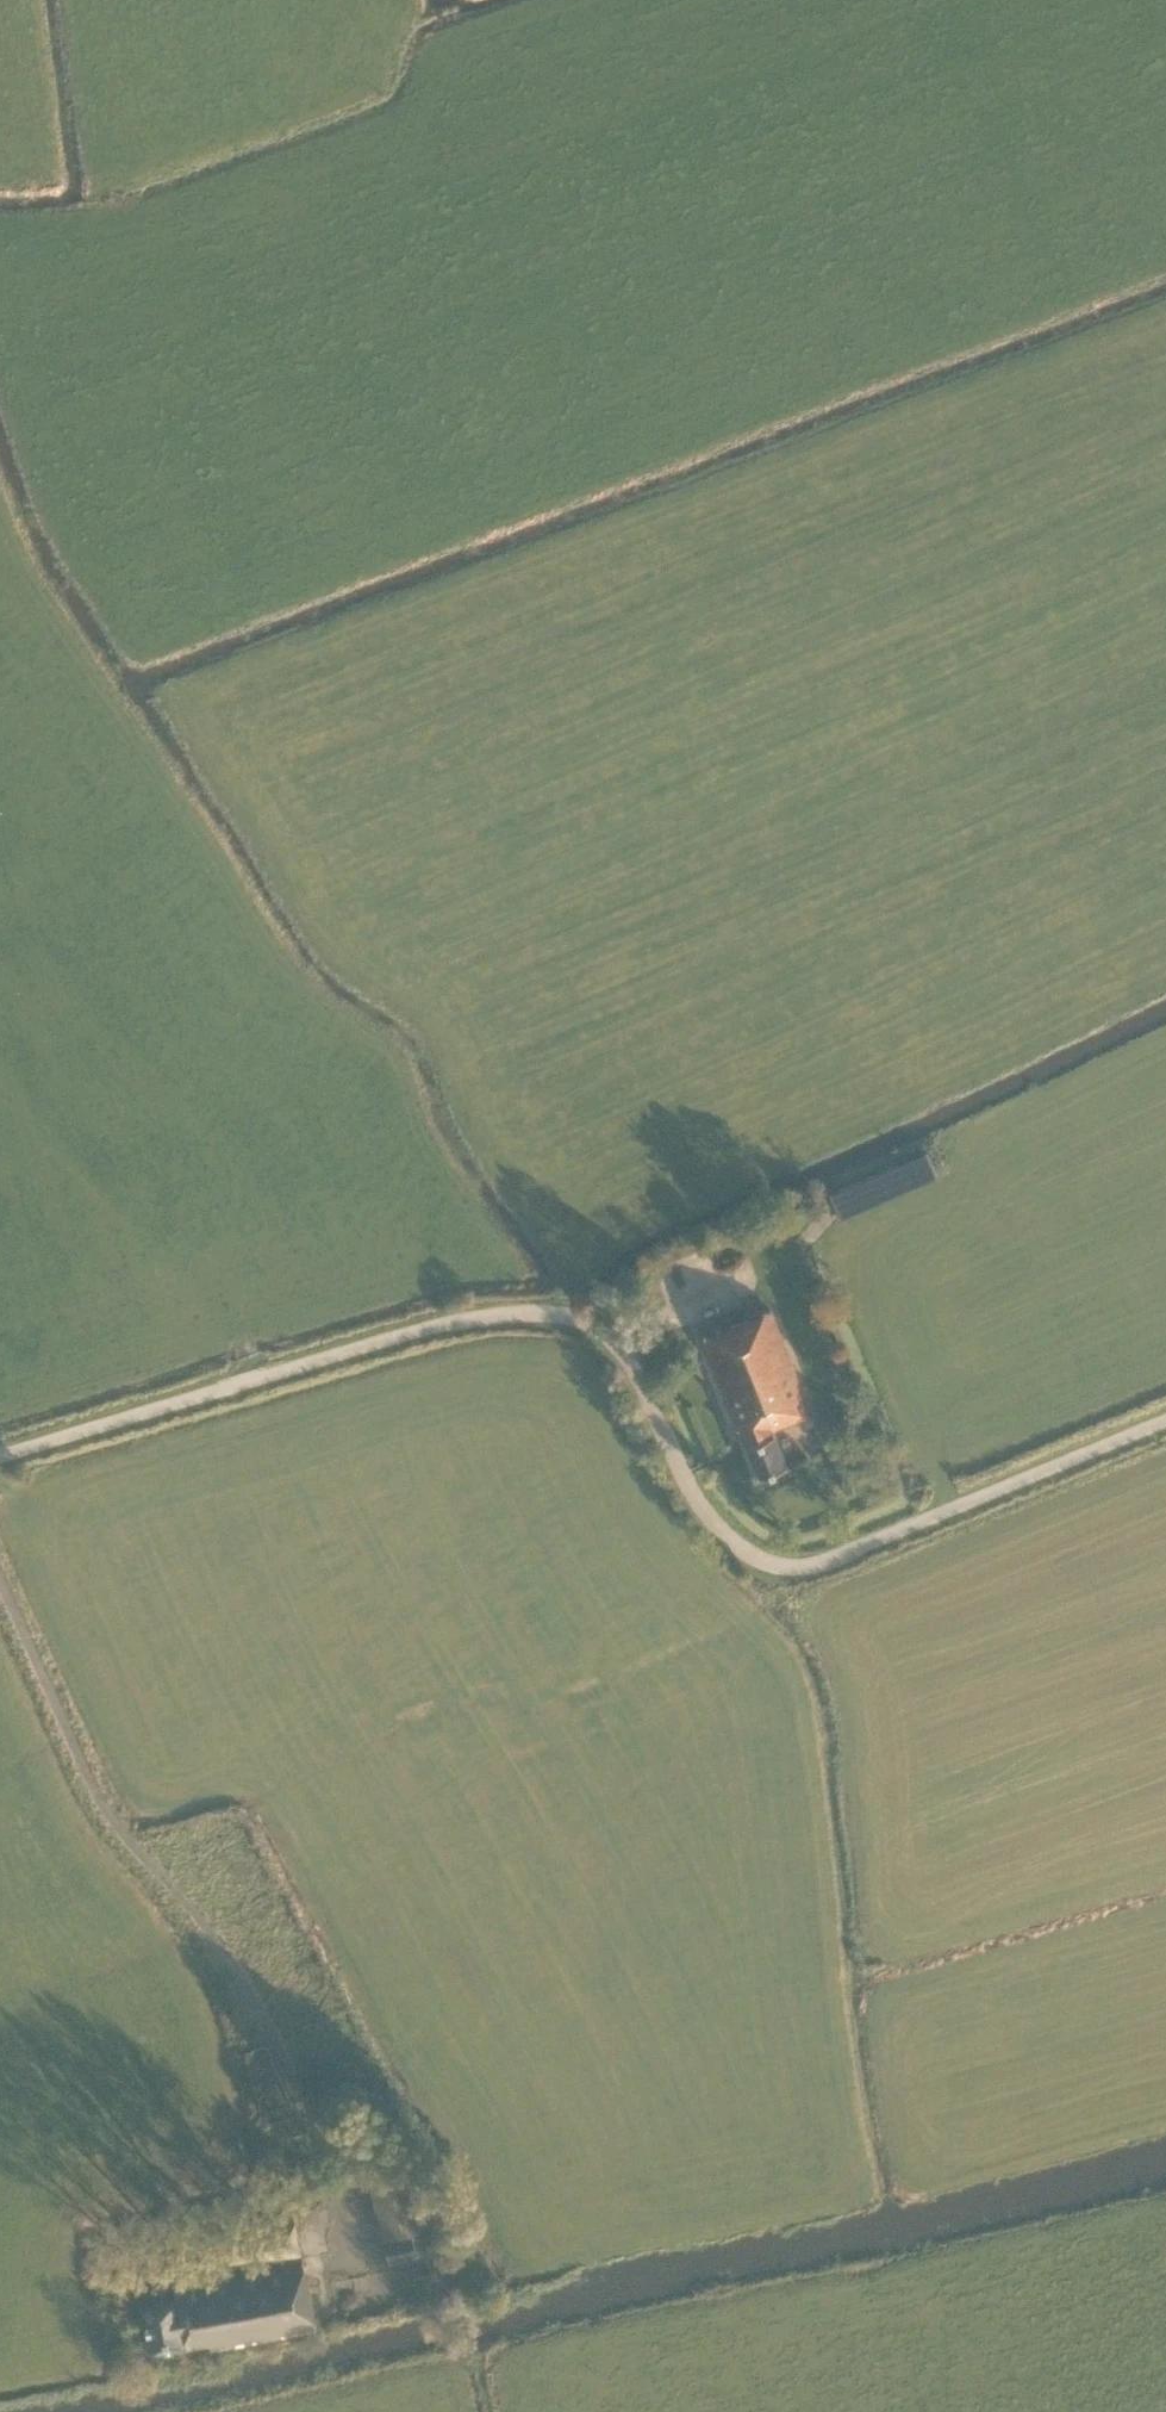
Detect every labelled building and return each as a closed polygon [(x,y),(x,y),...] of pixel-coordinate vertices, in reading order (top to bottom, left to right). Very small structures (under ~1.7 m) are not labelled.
[(937,1173),(927,1151),(830,1193),(840,1215),(937,1173)] [(785,1462),(771,1426),(810,1411),(771,1307),(701,1333),(736,1426),(739,1425),(758,1473),(785,1462)] [(447,2222),(434,2164),(369,2177),(382,2235),(447,2222)] [(301,2252),(294,2216),(218,2231),(225,2266),(301,2252)] [(430,2251),(425,2231),(384,2239),(390,2262),(419,2255),(418,2254),(430,2251)] [(316,2327),(302,2256),(171,2282),(174,2295),(142,2301),(152,2349),(187,2343),(188,2345),(210,2341),(212,2348),(316,2327)]
